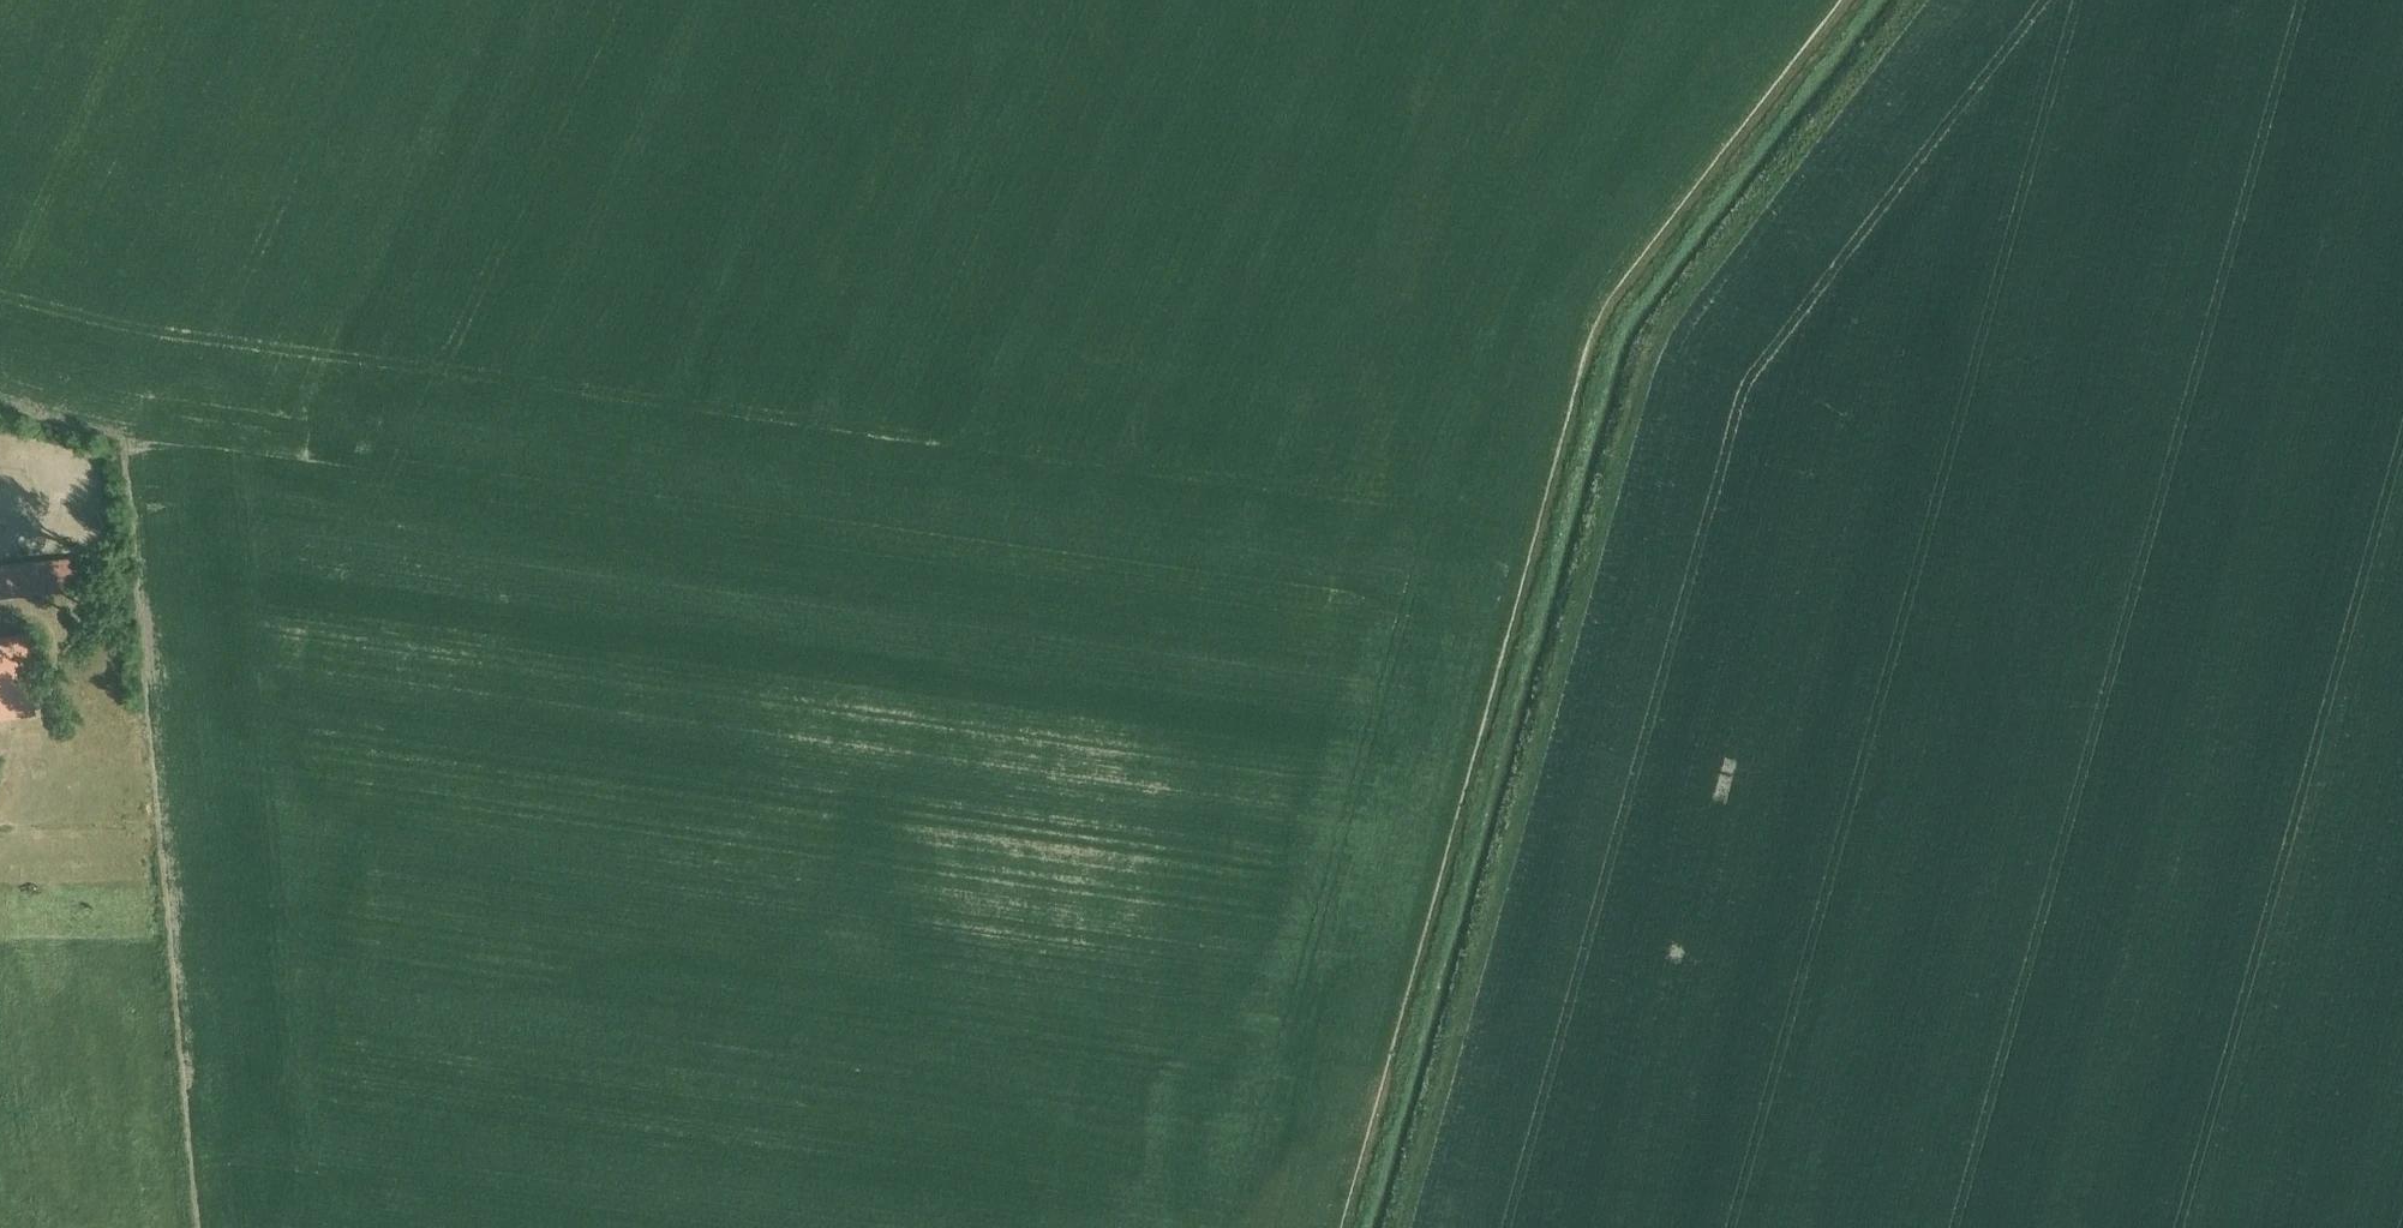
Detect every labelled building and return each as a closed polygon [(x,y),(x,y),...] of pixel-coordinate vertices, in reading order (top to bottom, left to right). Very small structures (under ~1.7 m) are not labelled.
[(91,586),(88,554),(0,563),(0,595),(91,586)] [(0,633),(0,715),(34,712),(26,631),(0,633)]
